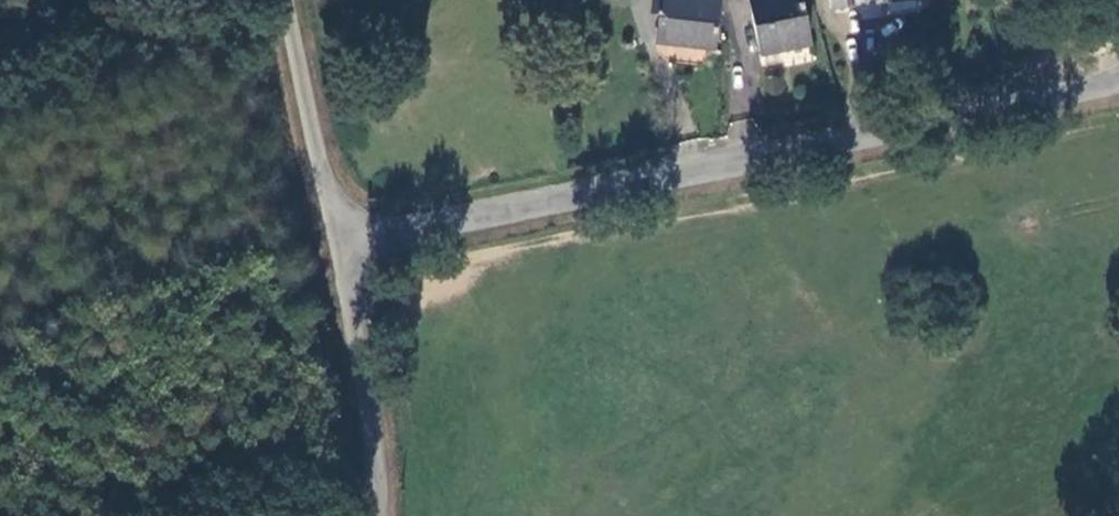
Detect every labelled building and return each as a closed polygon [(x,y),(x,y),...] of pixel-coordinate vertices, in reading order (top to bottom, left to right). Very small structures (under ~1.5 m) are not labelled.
[(713,0),(650,0),(649,18),(658,18),(659,47),(710,48),(713,0)] [(749,1),(745,2),(757,57),(804,49),(797,0),(749,0),(749,1)] [(903,0),(828,0),(831,12),(857,7),(878,4),(903,0)] [(880,18),(878,4),(857,7),(860,22),(880,18)]
